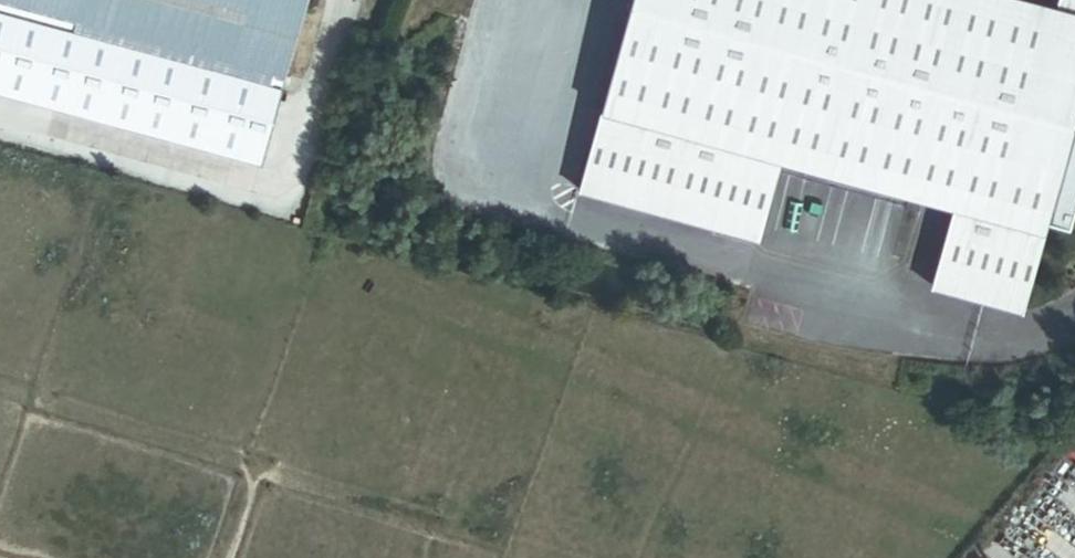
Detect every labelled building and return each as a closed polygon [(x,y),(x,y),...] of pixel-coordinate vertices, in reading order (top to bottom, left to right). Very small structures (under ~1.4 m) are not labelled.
[(282,26),(287,0),(145,0),(282,26)] [(1044,213),(1065,218),(1074,181),(1074,0),(629,0),(579,188),(759,235),(781,154),(950,198),(929,280),(1020,304),(1044,213)]
